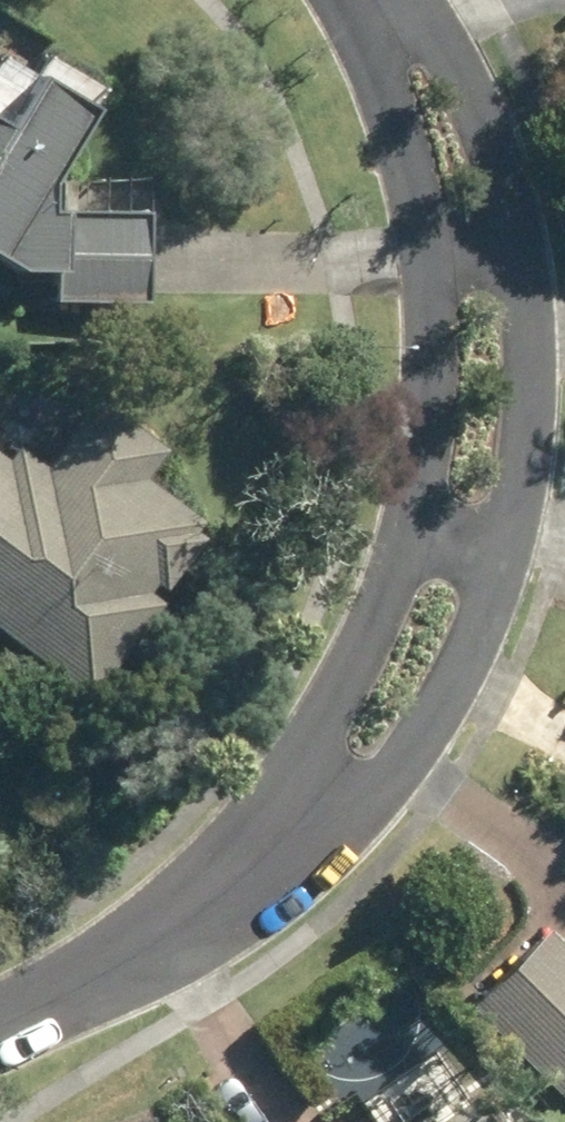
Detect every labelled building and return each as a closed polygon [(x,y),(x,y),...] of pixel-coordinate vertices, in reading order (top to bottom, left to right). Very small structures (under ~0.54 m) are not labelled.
[(0,60),(0,264),(14,275),(52,275),(52,302),(146,304),(150,200),(42,189),(99,95),(43,61),(32,79),(0,60)] [(38,474),(0,446),(0,638),(87,702),(179,577),(211,533),(138,480),(162,447),(95,398),(38,474)] [(550,934),(471,1010),(564,1106),(564,949),(550,934)] [(480,1094),(441,1121),(501,1121),(480,1094)]
